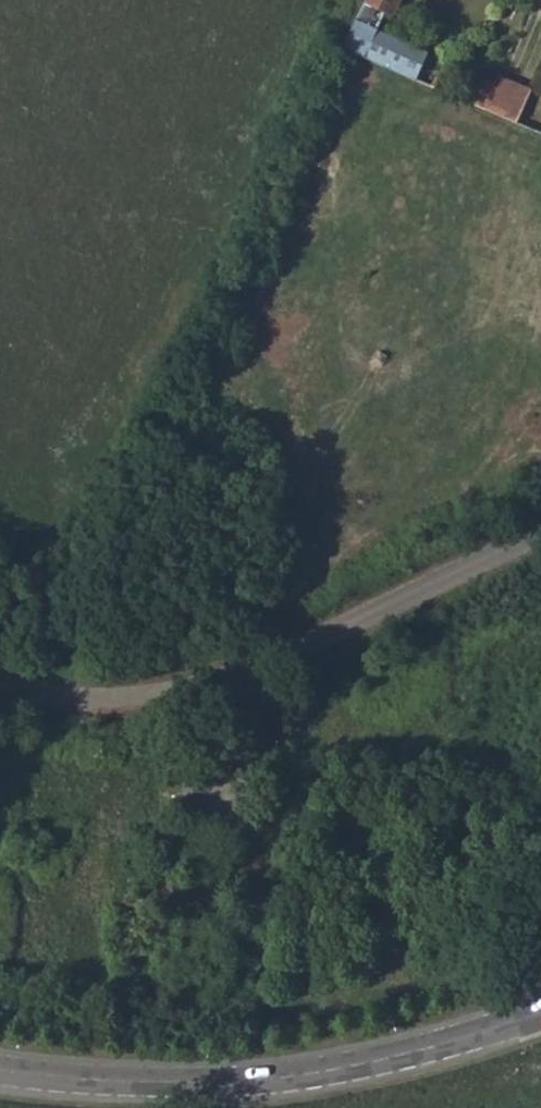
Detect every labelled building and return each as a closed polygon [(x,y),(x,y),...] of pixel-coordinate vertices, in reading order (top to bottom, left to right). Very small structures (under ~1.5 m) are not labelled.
[(345,53),(365,62),(418,84),(428,60),(376,38),(386,18),(392,22),(402,0),(369,0),(345,53)] [(535,96),(502,82),(488,115),(500,119),(521,128),(535,96)]
